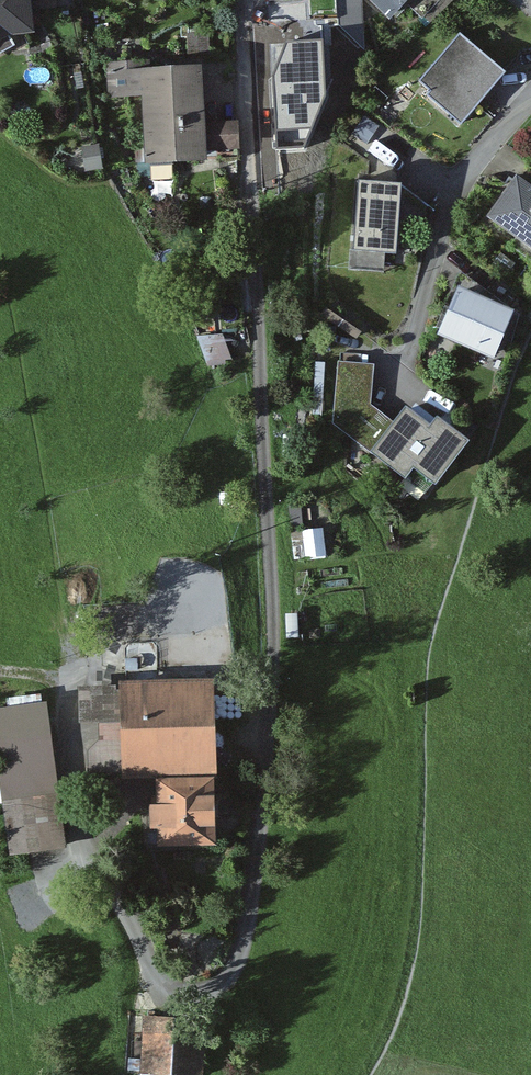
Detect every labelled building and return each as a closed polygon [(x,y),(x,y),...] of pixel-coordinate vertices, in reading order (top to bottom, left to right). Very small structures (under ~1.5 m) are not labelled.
[(4,32),(35,27),(31,0),(0,0),(0,37),(4,32)] [(389,18),(408,0),(371,0),(389,18)] [(207,31),(187,31),(188,51),(208,50),(207,31)] [(460,138),(508,85),(463,44),(421,90),(433,101),(427,108),(460,138)] [(147,160),(208,156),(207,148),(240,145),(238,117),(205,120),(201,62),(150,66),(150,58),(106,61),(108,97),(142,95),(147,160)] [(98,143),(81,147),(85,169),(102,166),(98,143)] [(515,181),(484,223),(530,257),(530,192),(515,181)] [(362,185),(355,270),(399,273),(405,188),(362,185)] [(457,289),(435,337),(495,364),(517,316),(457,289)] [(371,457),(395,427),(371,406),(374,366),(338,362),(332,426),(371,457)] [(413,475),(436,493),(470,449),(438,424),(432,431),(407,412),(395,427),(371,457),(406,485),(413,475)] [(302,517),(304,546),(331,544),(329,515),(302,517)] [(218,769),(215,681),(115,684),(118,772),(154,771),(218,769)] [(46,699),(0,705),(0,784),(9,851),(66,844),(46,699)] [(154,771),(156,841),(220,839),(218,769),(154,771)] [(205,1017),(130,1013),(127,1069),(201,1073),(205,1017)]
